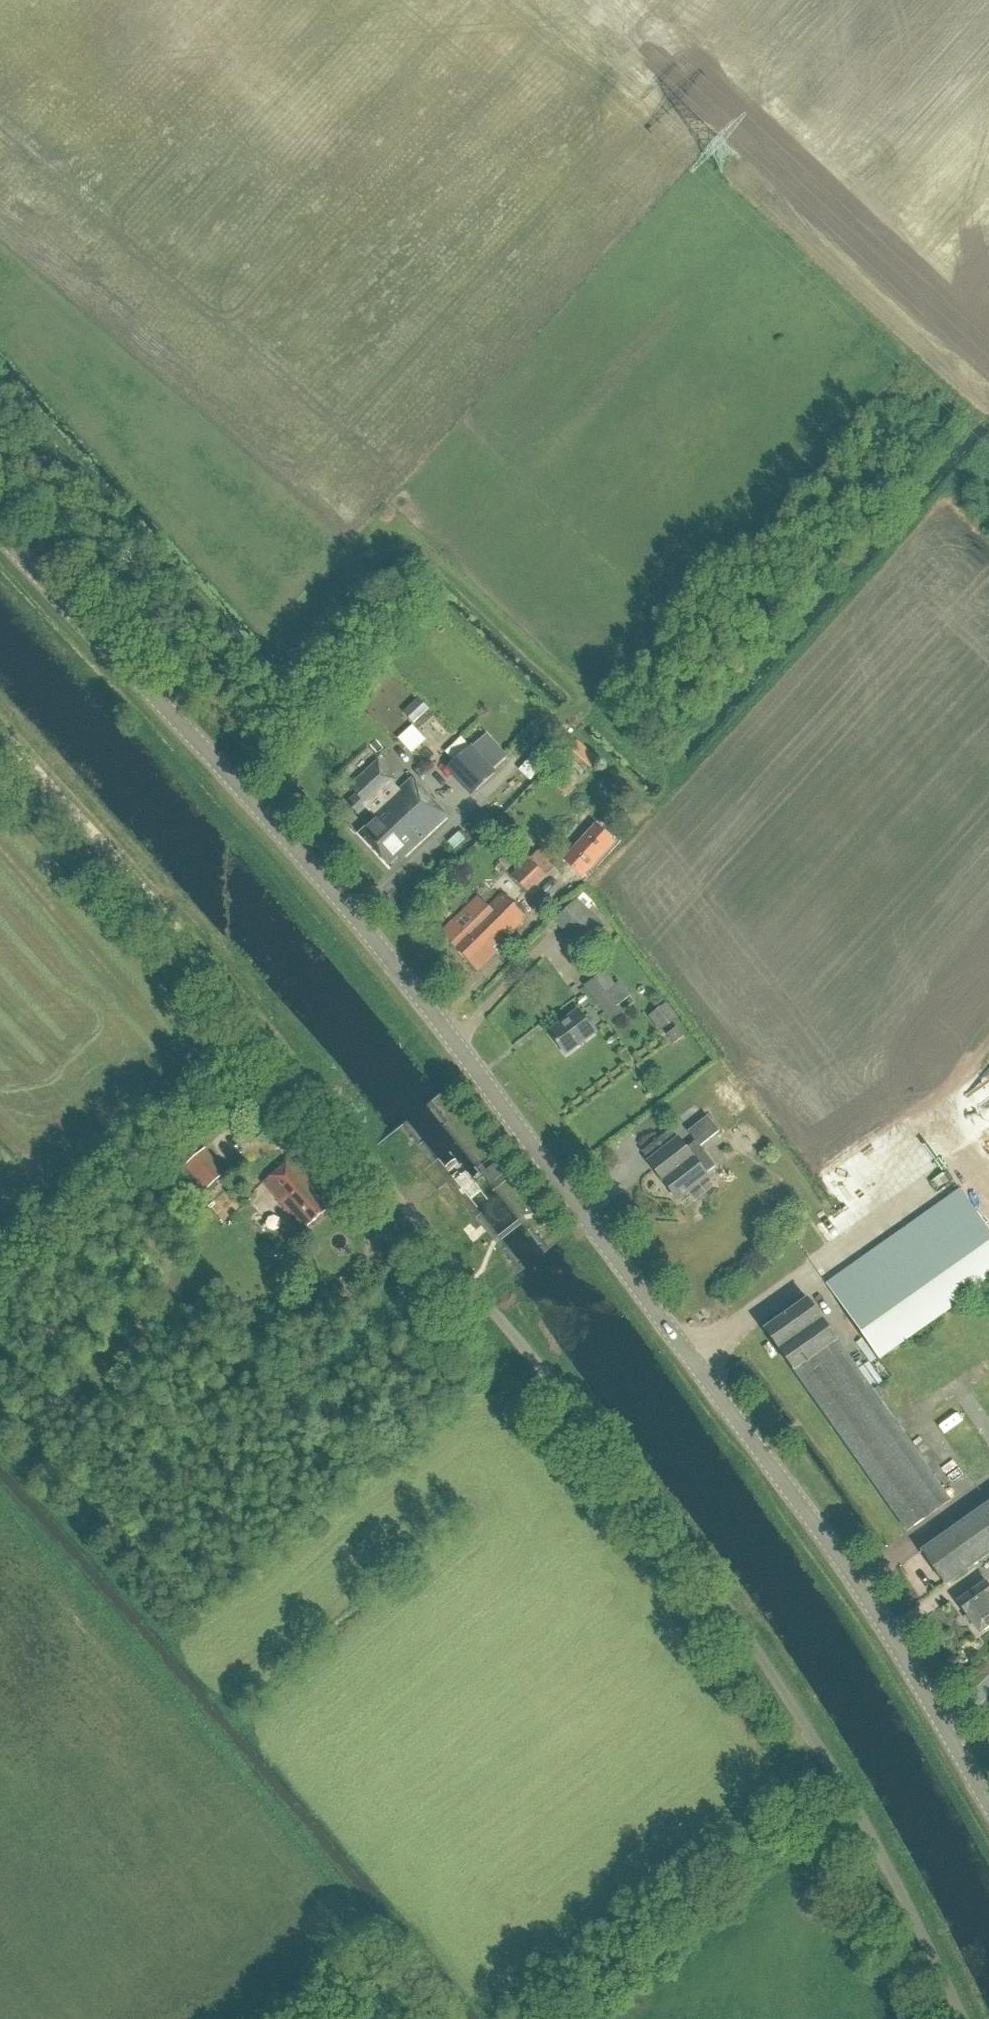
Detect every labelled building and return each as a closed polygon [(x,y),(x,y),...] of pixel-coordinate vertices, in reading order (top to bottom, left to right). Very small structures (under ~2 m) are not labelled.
[(404,714),(414,724),(429,709),(419,699),(404,714)] [(396,744),(382,759),(398,774),(412,758),(396,744)] [(508,762),(493,776),(471,754),(448,777),(483,812),(521,775),(508,762)] [(356,815),(393,780),(376,762),(347,789),(354,797),(346,805),(356,815)] [(367,820),(370,823),(357,835),(385,866),(394,858),(397,861),(398,859),(400,861),(449,819),(414,779),(367,820)] [(532,897),(549,880),(531,861),(513,878),(532,897)] [(523,918),(500,895),(489,906),(479,896),(440,934),(476,970),(505,942),(502,939),(523,918)] [(582,902),(553,935),(589,966),(617,933),(582,902)] [(613,1023),(633,1008),(603,968),(583,984),(613,1023)] [(660,1031),(677,1018),(666,1004),(649,1017),(660,1031)] [(563,1056),(592,1034),(576,1011),(546,1033),(563,1056)] [(672,1046),(683,1038),(676,1029),(665,1037),(672,1046)] [(697,1148),(717,1133),(705,1117),(685,1133),(697,1148)] [(971,1137),(988,1165),(988,1125),(971,1137)] [(672,1129),(641,1153),(648,1162),(646,1163),(675,1201),(715,1169),(702,1152),(694,1158),(672,1129)] [(207,1193),(229,1174),(208,1150),(186,1168),(207,1193)] [(305,1228),(328,1208),(306,1184),(311,1180),(292,1159),(265,1183),(305,1228)] [(498,1182),(508,1174),(499,1163),(489,1171),(498,1182)] [(828,1284),(882,1361),(988,1285),(988,1228),(962,1190),(828,1284)] [(818,1276),(837,1263),(828,1249),(809,1262),(818,1276)] [(905,1531),(947,1502),(804,1301),(763,1330),(905,1531)] [(920,1552),(945,1587),(988,1556),(988,1503),(920,1552)] [(984,1584),(956,1605),(979,1636),(988,1628),(988,1590),(984,1584)]
